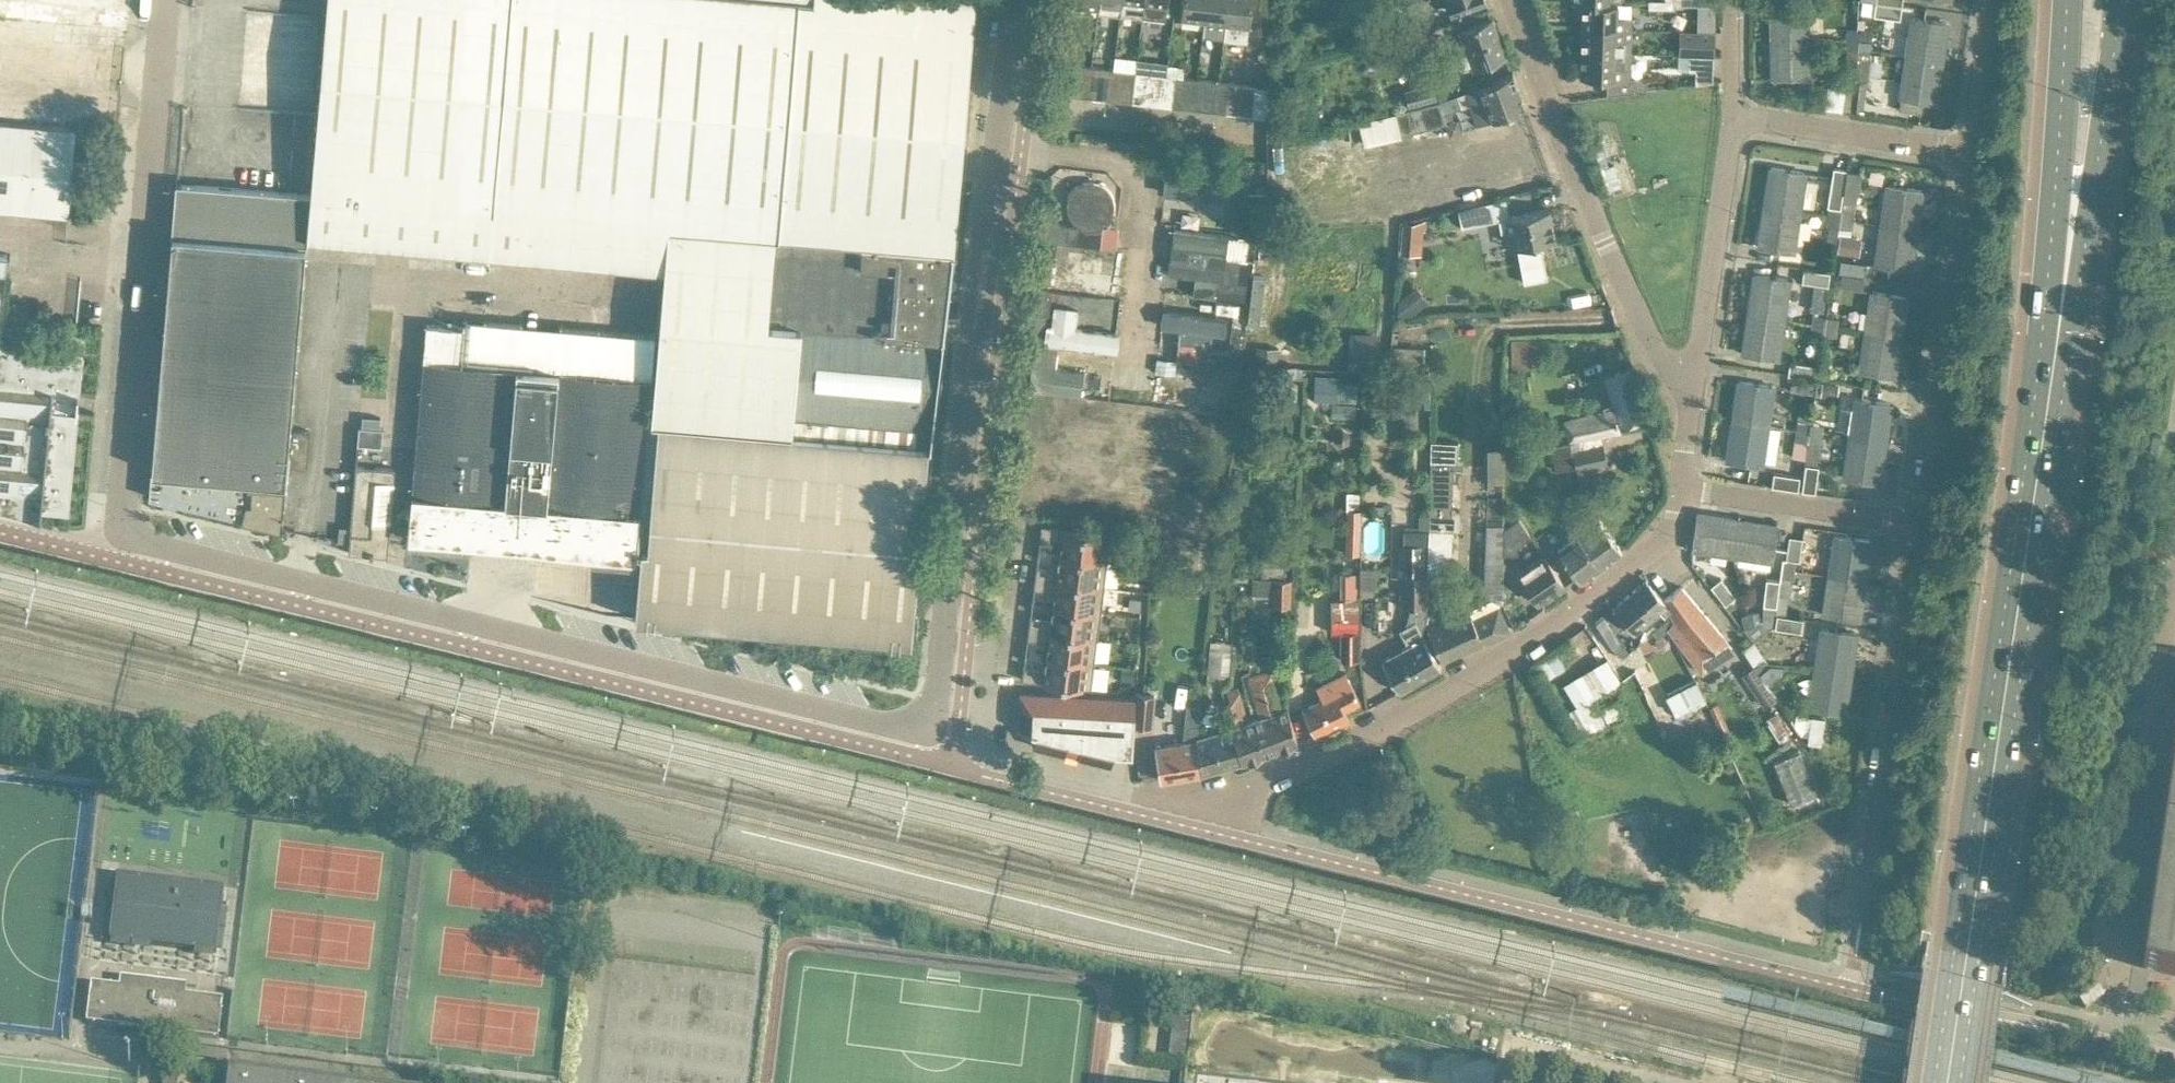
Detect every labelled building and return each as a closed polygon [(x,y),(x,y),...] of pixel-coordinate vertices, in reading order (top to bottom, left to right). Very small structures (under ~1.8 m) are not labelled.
[(134,25),(135,0),(0,0),(0,16),(134,25)] [(661,267),(664,226),(777,235),(953,250),(975,0),(328,0),(311,194),(307,239),(661,267)] [(1098,7),(1098,12),(1121,15),(1121,13),(1123,0),(1099,0),(1098,7)] [(1145,1),(1145,0),(1123,0),(1121,13),(1143,16),(1143,13),(1145,1)] [(1143,13),(1165,16),(1167,0),(1145,0),(1145,1),(1143,13)] [(1204,19),(1206,0),(1183,0),(1182,17),(1204,19)] [(1227,22),(1229,0),(1206,0),(1204,19),(1202,35),(1225,38),(1227,22)] [(1227,22),(1225,38),(1248,40),(1252,0),(1229,0),(1227,22)] [(1410,12),(1443,0),(1405,0),(1410,12)] [(1452,9),(1478,0),(1448,0),(1452,9)] [(1665,0),(1648,0),(1648,8),(1664,8),(1665,0)] [(1664,8),(1675,9),(1675,0),(1665,0),(1664,8)] [(1773,37),(1811,36),(1811,4),(1829,4),(1829,0),(1772,0),(1773,37)] [(1582,2),(1582,26),(1631,28),(1631,14),(1617,14),(1617,3),(1582,2)] [(1874,2),(1872,16),(1899,20),(1901,6),(1874,2)] [(1696,4),(1696,14),(1715,15),(1715,5),(1696,4)] [(1474,68),(1507,56),(1492,16),(1459,28),(1463,39),(1456,41),(1459,50),(1456,56),(1459,64),(1466,68),(1473,65),(1474,68)] [(1913,17),(1907,57),(1941,62),(1947,22),(1913,17)] [(1581,51),(1630,52),(1631,28),(1582,26),(1581,51)] [(1679,53),(1713,54),(1714,30),(1680,28),(1679,53)] [(1847,31),(1847,41),(1859,42),(1860,32),(1847,31)] [(1811,36),(1773,37),(1773,77),(1812,77),(1811,36)] [(1847,41),(1845,62),(1857,63),(1858,51),(1859,42),(1847,41)] [(1859,42),(1858,51),(1871,52),(1872,52),(1873,43),(1859,42)] [(1606,94),(1640,90),(1647,89),(1647,77),(1630,76),(1630,52),(1581,51),(1580,76),(1607,77),(1606,94)] [(1855,90),(1852,109),(1862,111),(1866,82),(1868,82),(1869,73),(1870,59),(1871,52),(1858,51),(1857,63),(1856,81),(1855,90)] [(1679,53),(1679,69),(1695,70),(1695,83),(1713,81),(1714,55),(1713,55),(1713,54),(1679,53)] [(1907,57),(1899,111),(1918,114),(1920,100),(1935,102),(1941,62),(1907,57)] [(1156,59),(1155,73),(1164,74),(1169,75),(1170,63),(1171,61),(1156,59)] [(1069,63),(1069,64),(1065,94),(1081,96),(1085,65),(1069,63)] [(1081,96),(1094,97),(1097,67),(1085,65),(1081,96)] [(1094,97),(1107,99),(1110,68),(1097,67),(1094,97)] [(1124,70),(1110,68),(1107,99),(1121,100),(1124,70)] [(1121,100),(1132,102),(1136,71),(1124,70),(1121,100)] [(1151,73),(1136,71),(1132,102),(1147,103),(1151,73)] [(1439,100),(1395,110),(1400,134),(1445,122),(1446,122),(1443,112),(1460,107),(1471,103),(1478,124),(1525,106),(1525,105),(1513,72),(1456,94),(1439,100)] [(1155,73),(1151,73),(1147,103),(1160,105),(1164,74),(1155,73)] [(1160,105),(1174,107),(1177,76),(1169,75),(1164,74),(1160,105)] [(1190,78),(1177,76),(1174,107),(1187,108),(1190,78)] [(1187,108),(1199,109),(1202,79),(1190,78),(1187,108)] [(1218,81),(1202,79),(1199,109),(1214,111),(1218,81)] [(1230,82),(1218,81),(1214,111),(1227,113),(1230,82)] [(1227,113),(1239,114),(1242,84),(1230,82),(1227,113)] [(1407,105),(1435,98),(1431,83),(1403,90),(1407,105)] [(1256,85),(1242,84),(1239,114),(1268,117),(1268,87),(1256,85)] [(1828,86),(1825,108),(1851,112),(1851,109),(1852,109),(1855,90),(1828,86)] [(71,182),(75,128),(0,122),(0,210),(68,216),(70,196),(71,182)] [(1771,166),(1765,206),(1803,212),(1804,207),(1815,209),(1819,182),(1808,180),(1809,172),(1771,166)] [(1840,208),(1847,169),(1834,167),(1827,206),(1840,208)] [(1844,194),(1857,196),(1860,172),(1847,170),(1844,194)] [(1227,180),(1164,172),(1163,186),(1190,189),(1188,206),(1223,210),(1227,180)] [(172,234),(152,471),(151,471),(149,497),(282,528),(287,464),(307,466),(310,431),(291,429),(307,239),(311,194),(176,182),(172,234)] [(1888,184),(1882,224),(1916,229),(1922,189),(1888,184)] [(1842,209),(1841,209),(1854,211),(1857,196),(1844,194),(1842,209)] [(1503,197),(1456,206),(1459,227),(1505,218),(1504,217),(1507,216),(1503,197)] [(1765,206),(1759,247),(1797,252),(1803,212),(1765,206)] [(1829,207),(1828,215),(1840,217),(1841,209),(1842,209),(1829,207)] [(1507,229),(1501,230),(1505,248),(1517,246),(1524,282),(1548,277),(1541,241),(1555,238),(1549,208),(1507,216),(1504,217),(1505,218),(1507,229)] [(1854,211),(1841,209),(1840,217),(1853,219),(1854,211)] [(1840,217),(1828,215),(1826,225),(1829,225),(1839,227),(1840,217)] [(1404,222),(1402,252),(1425,254),(1428,217),(1404,222)] [(1840,217),(1839,227),(1852,229),(1853,219),(1840,217)] [(1102,245),(1119,247),(1121,226),(1104,224),(1102,245)] [(1910,270),(1916,229),(1882,224),(1876,265),(1910,270)] [(1839,227),(1829,225),(1827,240),(1837,242),(1839,227)] [(648,421),(660,422),(793,433),(802,325),(769,322),(777,235),(664,226),(661,267),(655,332),(648,421)] [(1230,239),(1167,230),(1164,254),(1227,263),(1230,239)] [(1839,235),(1837,252),(1859,255),(1862,236),(1851,235),(1840,233),(1839,235)] [(953,253),(953,250),(777,235),(769,322),(802,325),(943,337),(943,335),(944,334),(944,333),(948,293),(951,270),(953,253)] [(1057,240),(1044,239),(1041,262),(1054,263),(1057,240)] [(1061,290),(1125,291),(1126,254),(1062,252),(1061,290)] [(1240,259),(1237,282),(1250,283),(1253,260),(1240,259)] [(1840,270),(1865,275),(1867,263),(1841,259),(1840,270)] [(1829,284),(1830,272),(1804,268),(1803,281),(1829,284)] [(1865,275),(1840,270),(1837,285),(1863,289),(1865,275)] [(1755,273),(1749,313),(1787,319),(1793,279),(1755,273)] [(1248,299),(1250,283),(1237,282),(1215,278),(1213,296),(1248,299)] [(1396,299),(1395,316),(1409,316),(1428,301),(1415,284),(1396,299)] [(1814,284),(1812,297),(1826,299),(1828,286),(1814,284)] [(1048,314),(1051,291),(1048,291),(1038,290),(1035,312),(1048,314)] [(1872,291),(1866,331),(1900,336),(1906,296),(1872,291)] [(1047,325),(1045,346),(1122,355),(1124,335),(1078,329),(1080,310),(1056,307),(1054,326),(1047,325)] [(1229,319),(1165,311),(1163,328),(1227,335),(1229,319)] [(1781,359),(1787,319),(1749,313),(1743,354),(1781,359)] [(1813,313),(1811,323),(1825,325),(1826,315),(1813,313)] [(1246,316),(1233,315),(1229,350),(1241,352),(1246,316)] [(1826,315),(1825,325),(1838,326),(1839,317),(1826,315)] [(427,321),(414,470),(411,506),(410,506),(407,539),(489,546),(490,546),(491,542),(495,543),(495,550),(508,551),(509,544),(514,544),(514,548),(637,558),(638,548),(641,548),(649,549),(660,422),(648,421),(655,332),(467,316),(466,324),(427,321)] [(1825,325),(1811,323),(1810,332),(1823,334),(1825,325)] [(802,325),(793,433),(929,444),(943,337),(802,325)] [(1838,326),(1825,325),(1823,334),(1837,336),(1838,326)] [(41,521),(41,519),(42,508),(69,511),(79,410),(77,410),(79,392),(80,392),(84,352),(85,342),(84,342),(85,331),(77,330),(68,329),(67,341),(66,341),(66,348),(61,347),(61,348),(0,343),(0,511),(41,521)] [(1352,330),(1350,368),(1376,369),(1378,331),(1352,330)] [(1894,376),(1900,336),(1866,331),(1860,371),(1894,376)] [(1551,337),(1513,338),(1513,367),(1534,367),(1534,349),(1551,349),(1551,337)] [(1239,369),(1241,352),(1202,347),(1200,365),(1239,369)] [(1393,361),(1393,376),(1422,377),(1423,361),(1393,361)] [(1817,365),(1791,361),(1789,373),(1815,377),(1817,365)] [(1081,394),(1083,372),(1032,366),(1029,388),(1081,394)] [(1618,424),(1648,416),(1634,367),(1607,375),(1608,380),(1605,381),(1606,386),(1610,385),(1617,407),(1567,419),(1572,440),(1619,429),(1618,424)] [(1791,375),(1789,388),(1814,392),(1816,379),(1791,375)] [(1359,378),(1317,377),(1317,401),(1334,401),(1334,412),(1358,412),(1359,378)] [(1739,380),(1733,420),(1771,426),(1777,386),(1739,380)] [(1820,380),(1818,395),(1841,398),(1843,383),(1820,380)] [(1884,442),(1890,403),(1857,398),(1851,437),(1884,442)] [(1798,421),(1811,423),(1812,411),(1800,409),(1798,421)] [(1733,420),(1727,460),(1766,466),(1766,461),(1777,463),(1783,428),(1771,426),(1733,420)] [(1797,430),(1809,432),(1811,423),(1798,421),(1797,430)] [(911,642),(929,444),(793,433),(660,422),(649,549),(641,548),(635,618),(911,642)] [(361,423),(359,444),(382,446),(384,425),(361,423)] [(1811,423),(1809,432),(1822,433),(1824,433),(1825,425),(1811,423)] [(1535,427),(1525,430),(1528,443),(1538,441),(1535,427)] [(1337,432),(1335,441),(1342,446),(1350,443),(1352,434),(1345,429),(1337,432)] [(1797,430),(1793,457),(1806,458),(1809,432),(1797,430)] [(1822,433),(1809,432),(1806,458),(1805,465),(1817,467),(1822,433)] [(1878,483),(1884,442),(1851,437),(1844,478),(1878,483)] [(1431,529),(1428,578),(1452,578),(1454,529),(1461,529),(1462,509),(1453,509),(1454,468),(1465,468),(1466,460),(1459,459),(1460,441),(1433,440),(1431,512),(1431,527),(1431,529)] [(1577,464),(1574,451),(1572,440),(1549,445),(1555,470),(1577,464)] [(1602,444),(1574,451),(1577,464),(1578,468),(1606,461),(1602,444)] [(1487,448),(1487,482),(1503,482),(1503,448),(1487,448)] [(356,464),(348,552),(370,554),(370,555),(373,555),(374,551),(387,552),(387,555),(388,555),(390,523),(394,481),(395,468),(356,464)] [(1817,467),(1805,465),(1802,489),(1802,490),(1815,492),(1819,467),(1817,467)] [(1772,485),(1798,489),(1798,488),(1799,476),(1774,472),(1772,485)] [(1363,553),(1364,507),(1348,507),(1347,552),(1363,553)] [(1420,512),(1420,526),(1431,527),(1431,512),(1420,512)] [(1737,520),(1697,514),(1692,547),(1732,553),(1737,520)] [(1502,527),(1502,554),(1504,554),(1518,554),(1518,549),(1523,540),(1532,534),(1518,517),(1505,525),(1502,527)] [(1598,518),(1579,532),(1601,564),(1622,549),(1598,518)] [(1737,520),(1732,553),(1773,559),(1775,546),(1778,526),(1737,520)] [(1484,523),(1482,593),(1493,598),(1500,602),(1502,554),(1502,527),(1503,523),(1484,523)] [(1111,534),(1042,525),(1040,538),(1062,540),(1060,554),(1108,560),(1111,534)] [(341,526),(339,539),(348,540),(350,527),(341,526)] [(1427,529),(1406,529),(1406,545),(1406,573),(1427,573),(1427,529)] [(1580,580),(1601,564),(1579,532),(1556,548),(1580,580)] [(1846,536),(1836,534),(1830,574),(1864,579),(1870,539),(1846,536)] [(1786,558),(1797,560),(1799,560),(1802,537),(1789,535),(1787,548),(1786,558)] [(1263,551),(1263,577),(1274,577),(1285,578),(1286,552),(1263,551)] [(1035,577),(1104,586),(1108,560),(1060,554),(1058,568),(1037,565),(1035,577)] [(1518,573),(1538,602),(1564,584),(1544,555),(1518,573)] [(1782,567),(1796,569),(1797,560),(1786,558),(1786,559),(1783,558),(1782,567)] [(1781,576),(1792,577),(1795,578),(1796,569),(1782,567),(1780,576),(1781,576)] [(1428,574),(1401,574),(1401,606),(1413,606),(1428,606),(1428,574)] [(1858,620),(1864,579),(1830,574),(1824,614),(1858,620)] [(1779,595),(1789,596),(1792,577),(1781,576),(1781,579),(1779,595)] [(1055,591),(1054,605),(1101,611),(1104,586),(1035,577),(1034,588),(1055,591)] [(1254,595),(1273,595),(1274,577),(1263,577),(1254,577),(1254,595)] [(1274,577),(1273,595),(1273,604),(1293,604),(1294,578),(1285,578),(1274,577)] [(1724,577),(1714,585),(1728,603),(1738,595),(1724,577)] [(1779,595),(1781,579),(1767,577),(1763,603),(1777,605),(1779,595)] [(1646,579),(1629,593),(1651,618),(1660,610),(1665,616),(1671,610),(1664,600),(1646,579)] [(1723,637),(1681,587),(1664,600),(1671,610),(1679,624),(1701,651),(1723,637)] [(1634,633),(1651,618),(1629,593),(1613,607),(1634,633)] [(1789,596),(1779,595),(1777,605),(1776,613),(1787,615),(1789,596)] [(1130,597),(1129,609),(1141,611),(1142,598),(1130,597)] [(1342,598),(1330,598),(1330,630),(1342,630),(1359,631),(1359,598),(1342,598)] [(1029,627),(1098,636),(1101,611),(1054,605),(1052,619),(1030,616),(1029,627)] [(1410,644),(1382,659),(1399,690),(1399,691),(1441,667),(1422,631),(1428,619),(1428,606),(1413,606),(1408,623),(1400,627),(1410,644)] [(1483,644),(1510,631),(1498,606),(1474,617),(1470,608),(1427,628),(1442,660),(1482,641),(1483,644)] [(1761,609),(1743,614),(1747,628),(1765,623),(1761,609)] [(1606,613),(1596,620),(1617,650),(1627,643),(1606,613)] [(1801,630),(1803,618),(1777,614),(1775,626),(1801,630)] [(1049,642),(1047,656),(1095,662),(1098,636),(1029,627),(1027,639),(1049,642)] [(1816,668),(1850,673),(1856,633),(1822,628),(1816,668)] [(1342,630),(1341,659),(1358,660),(1359,631),(1342,630)] [(1211,640),(1209,675),(1232,676),(1233,641),(1211,640)] [(1257,649),(1256,663),(1269,664),(1269,649),(1257,649)] [(1558,651),(1537,664),(1547,679),(1567,666),(1558,651)] [(1091,688),(1095,662),(1047,656),(1045,669),(1023,666),(1022,679),(1091,688)] [(1764,657),(1756,665),(1762,672),(1763,673),(1772,665),(1770,663),(1764,657)] [(1122,665),(1120,678),(1133,680),(1135,667),(1122,665)] [(1772,665),(1763,673),(1772,683),(1783,672),(1783,665),(1778,665),(1772,665)] [(1816,668),(1810,708),(1844,713),(1850,673),(1816,668)] [(1271,671),(1246,679),(1258,718),(1256,718),(1267,752),(1282,747),(1264,684),(1270,682),(1268,677),(1272,675),(1271,671)] [(1302,708),(1316,736),(1349,719),(1345,709),(1360,701),(1345,671),(1316,686),(1322,698),(1302,708)] [(1282,747),(1297,741),(1287,706),(1282,708),(1272,675),(1268,677),(1270,682),(1264,684),(1282,747)] [(1656,701),(1664,716),(1704,697),(1696,681),(1656,701)] [(1234,727),(1244,760),(1267,752),(1256,718),(1249,720),(1239,688),(1225,692),(1234,727)] [(1114,752),(1132,753),(1134,724),(1136,699),(1084,696),(1020,692),(1018,728),(1036,733),(1032,745),(1065,753),(1066,751),(1079,754),(1078,757),(1111,764),(1114,752)] [(1137,692),(1136,699),(1134,724),(1151,726),(1154,693),(1144,692),(1137,692)] [(1617,699),(1601,706),(1609,725),(1626,718),(1617,699)] [(1154,746),(1160,780),(1203,773),(1198,737),(1199,721),(1201,707),(1188,706),(1186,720),(1184,741),(1154,746)] [(1812,715),(1808,741),(1821,743),(1825,717),(1812,715)] [(1244,760),(1234,727),(1198,737),(1203,773),(1244,760)] [(2143,967),(2151,969),(2174,975),(2174,749),(2143,967)] [(1808,764),(1785,772),(1801,813),(1823,805),(1808,764)] [(1664,862),(1663,872),(1688,874),(1685,864),(1664,862)] [(117,873),(109,939),(216,952),(224,886),(117,873)] [(176,994),(177,982),(139,978),(138,990),(128,988),(128,986),(91,982),(86,1022),(218,1038),(223,998),(186,993),(185,995),(176,994)] [(230,1063),(227,1082),(383,1082),(230,1063)]
